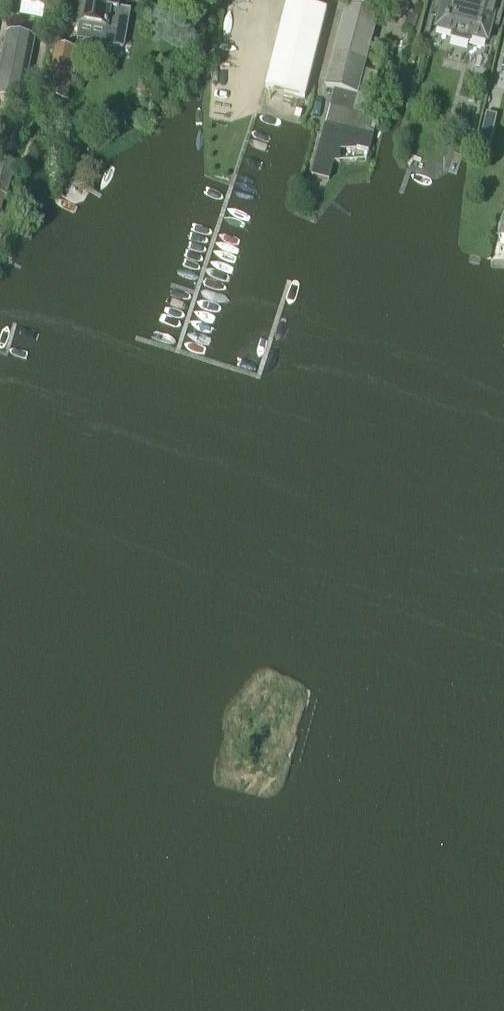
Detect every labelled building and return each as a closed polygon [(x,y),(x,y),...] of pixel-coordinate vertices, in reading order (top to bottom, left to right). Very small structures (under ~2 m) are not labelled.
[(21,6),(44,10),(46,0),(22,0),(21,6)] [(80,25),(108,30),(111,11),(119,12),(121,0),(84,0),(80,25)] [(431,15),(439,17),(436,30),(453,34),(451,40),(469,45),(470,39),(487,43),(491,27),(499,29),(503,8),(503,3),(497,1),(498,0),(435,0),(431,15)] [(304,100),(326,13),(287,3),(266,90),(304,100)] [(366,117),(377,74),(364,71),(378,15),(347,6),(325,88),(334,91),(330,108),(366,117)] [(35,41),(6,36),(0,66),(0,101),(23,106),(35,41)] [(69,99),(76,51),(57,48),(49,96),(69,99)] [(369,152),(377,120),(366,117),(330,108),(312,177),(329,182),(337,150),(356,149),(369,152)] [(478,145),(489,148),(496,117),(485,115),(478,145)] [(17,164),(0,159),(0,213),(5,197),(7,198),(17,164)]
